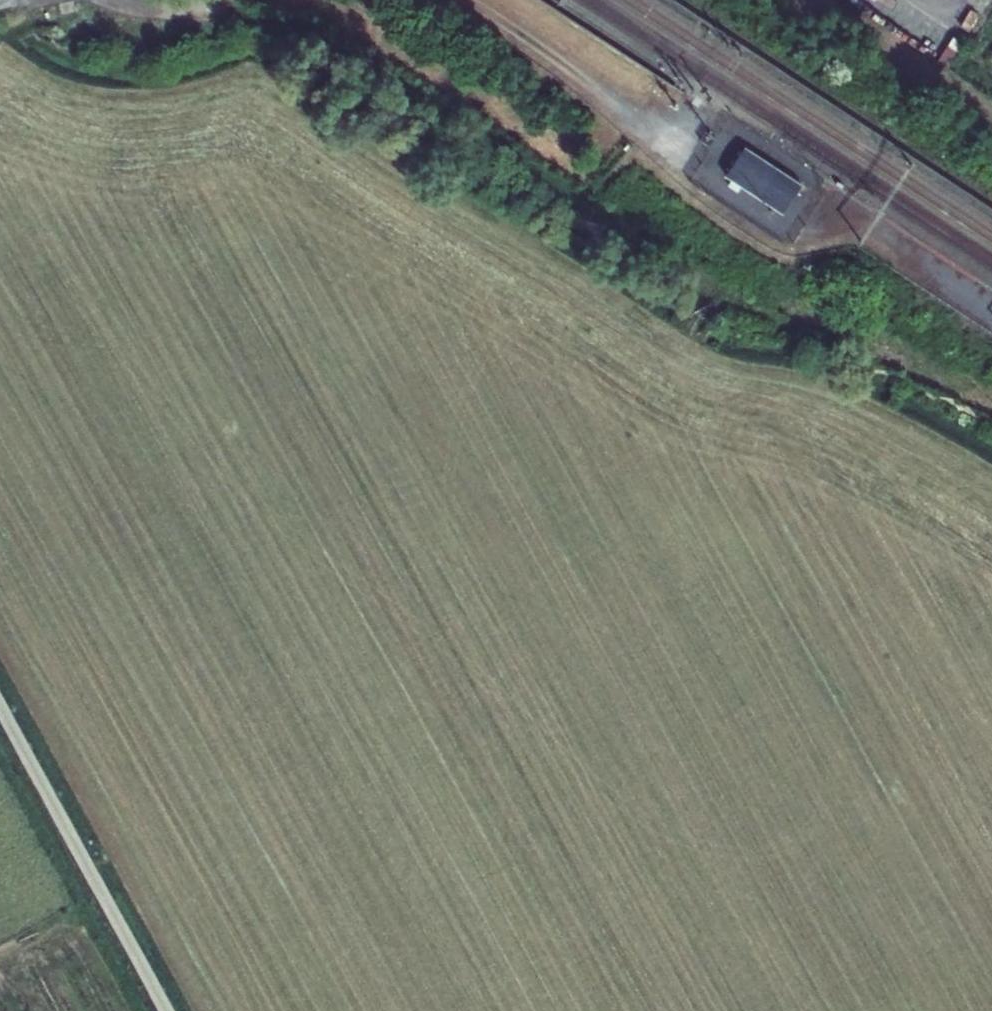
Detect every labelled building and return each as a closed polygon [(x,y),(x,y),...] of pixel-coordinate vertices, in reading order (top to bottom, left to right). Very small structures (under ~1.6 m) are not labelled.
[(745,145),(725,174),(784,213),(803,184),(745,145)]
